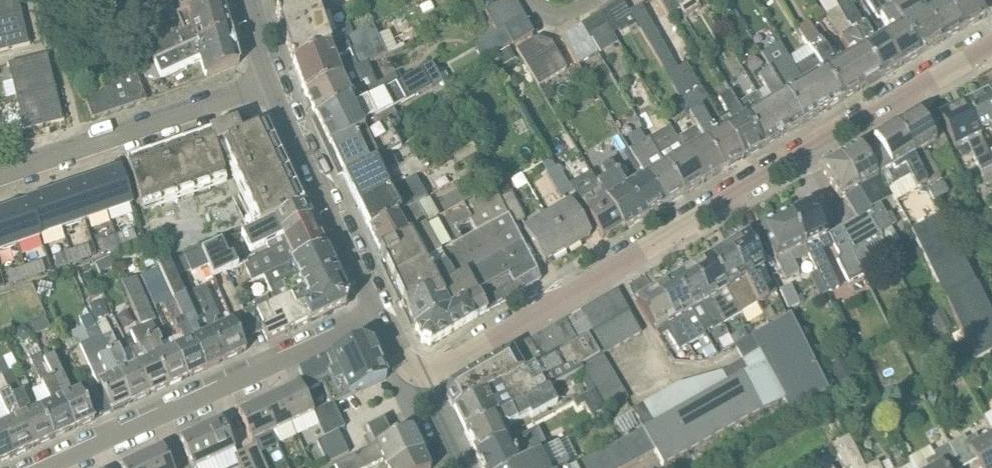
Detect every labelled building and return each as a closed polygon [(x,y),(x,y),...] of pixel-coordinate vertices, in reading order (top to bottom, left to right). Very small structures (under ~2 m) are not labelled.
[(19,13),(16,0),(0,0),(0,17),(19,13)] [(167,22),(178,17),(218,0),(175,0),(176,4),(141,16),(146,31),(167,22)] [(173,39),(152,48),(148,50),(155,64),(230,32),(221,0),(218,0),(178,17),(185,33),(173,39)] [(321,19),(315,0),(304,0),(289,7),(276,13),(285,38),(305,31),(304,26),(322,20),(321,19)] [(524,15),(515,0),(507,0),(485,9),(497,31),(524,15)] [(678,5),(675,0),(661,0),(670,15),(680,9),(678,5)] [(843,60),(860,91),(880,79),(838,9),(833,0),(825,0),(820,3),(849,51),(854,48),(856,52),(843,60)] [(880,79),(899,68),(881,37),(870,43),(868,40),(872,37),(848,0),(833,0),(838,9),(880,79)] [(899,68),(919,56),(886,0),(867,0),(879,19),(882,17),(887,28),(893,25),(895,29),(881,37),(899,68)] [(919,56),(942,43),(916,0),(886,0),(919,56)] [(942,43),(961,32),(942,0),(916,0),(942,43)] [(961,32),(984,18),(973,0),(942,0),(961,32)] [(984,18),(991,13),(991,0),(973,0),(984,18)] [(663,68),(636,22),(634,23),(623,1),(601,14),(613,34),(629,26),(656,72),(663,68)] [(697,127),(723,172),(743,160),(725,130),(719,118),(688,63),(679,69),(641,7),(631,12),(636,22),(663,68),(697,128),(697,127)] [(0,17),(0,52),(30,45),(30,44),(27,45),(19,13),(0,17)] [(581,25),(599,53),(618,42),(613,34),(601,14),(581,25)] [(524,15),(497,31),(474,44),(483,60),(513,43),(514,44),(534,33),(524,15)] [(285,38),(294,63),(353,35),(348,24),(327,34),(321,19),(322,20),(304,26),(305,31),(285,38)] [(809,46),(815,57),(841,102),(860,91),(843,60),(833,42),(825,46),(809,22),(798,28),(809,46)] [(579,64),(599,53),(581,25),(562,36),(574,57),(579,64)] [(294,63),(304,93),(367,65),(367,64),(386,55),(373,26),(353,35),(294,63)] [(230,32),(155,64),(141,70),(145,76),(156,79),(160,78),(201,60),(205,79),(238,65),(230,32)] [(768,70),(801,126),(822,113),(803,83),(793,88),(780,64),(781,64),(765,36),(754,42),(770,70),(768,70)] [(516,50),(539,86),(567,69),(551,43),(537,38),(516,50)] [(497,55),(504,66),(518,58),(512,47),(497,55)] [(18,98),(53,89),(46,57),(49,57),(48,55),(7,65),(7,67),(10,66),(18,98)] [(795,68),(803,83),(822,113),(841,102),(815,57),(795,68)] [(315,117),(320,127),(355,109),(433,68),(432,66),(399,84),(395,76),(377,85),(367,65),(304,93),(305,95),(306,95),(316,116),(315,117)] [(330,147),(364,130),(362,126),(441,84),(433,68),(355,109),(320,127),(330,147)] [(777,98),(764,106),(782,137),(801,126),(768,70),(759,75),(771,96),(774,94),(777,98)] [(124,81),(133,105),(146,101),(138,76),(124,81)] [(730,92),(762,149),(782,137),(764,106),(752,113),(749,109),(753,107),(735,77),(725,83),(730,92)] [(119,110),(133,105),(124,81),(111,85),(119,110)] [(106,115),(119,110),(111,85),(97,90),(106,115)] [(53,89),(18,98),(25,129),(22,130),(22,131),(64,121),(64,120),(61,121),(53,89)] [(92,119),(106,115),(97,90),(84,95),(92,119)] [(719,118),(725,130),(743,160),(762,149),(730,92),(719,98),(728,114),(719,118)] [(451,98),(457,112),(467,107),(461,93),(451,98)] [(594,102),(590,95),(580,100),(584,108),(594,102)] [(987,95),(963,106),(977,136),(978,136),(979,136),(990,131),(991,136),(991,105),(987,95)] [(978,136),(977,136),(963,106),(940,117),(956,151),(968,146),(986,184),(991,181),(991,164),(979,136),(978,136)] [(895,126),(914,158),(927,184),(928,187),(941,181),(927,154),(925,155),(923,151),(935,145),(938,151),(949,145),(935,120),(925,126),(917,113),(912,117),(912,116),(895,126)] [(249,120),(240,123),(246,134),(254,130),(249,120)] [(225,179),(218,157),(215,149),(219,147),(256,227),(299,207),(261,127),(254,130),(246,134),(240,123),(221,129),(221,130),(222,130),(225,135),(212,140),(212,139),(128,167),(143,212),(227,184),(224,179),(225,179)] [(345,178),(376,161),(401,147),(388,123),(367,135),(364,130),(330,147),(344,178),(345,178)] [(910,176),(917,189),(927,184),(914,158),(895,126),(863,145),(888,188),(910,176)] [(723,172),(697,127),(697,128),(677,139),(684,153),(702,184),(723,172)] [(648,140),(682,196),(702,184),(684,153),(675,158),(661,132),(648,140)] [(629,150),(645,176),(663,208),(682,196),(648,140),(629,150)] [(887,216),(880,204),(889,199),(859,147),(839,159),(873,218),(872,219),(879,232),(897,224),(891,214),(887,216)] [(483,165),(477,154),(465,160),(470,171),(483,165)] [(542,163),(548,173),(556,168),(551,158),(542,163)] [(358,208),(359,209),(401,185),(416,177),(427,171),(424,163),(419,166),(415,159),(383,177),(376,161),(345,178),(359,208),(358,208)] [(841,228),(841,229),(852,249),(880,235),(879,232),(872,219),(873,218),(839,159),(821,169),(839,200),(845,198),(857,218),(841,228)] [(494,186),(502,183),(492,161),(483,164),(494,186)] [(622,228),(624,231),(644,219),(625,188),(609,161),(600,166),(606,178),(596,184),(597,185),(622,228)] [(547,174),(561,198),(573,190),(559,167),(556,168),(548,173),(547,174)] [(108,213),(131,206),(120,172),(97,179),(108,213)] [(476,172),(465,178),(469,185),(480,179),(476,172)] [(645,176),(625,188),(644,219),(663,208),(645,176)] [(401,185),(359,209),(369,231),(412,206),(417,204),(427,198),(416,177),(401,185)] [(85,221),(108,213),(97,179),(74,187),(85,221)] [(948,194),(942,183),(929,190),(935,201),(948,194)] [(607,236),(622,228),(597,185),(577,196),(598,232),(603,229),(607,236)] [(62,229),(85,221),(74,187),(51,195),(62,229)] [(448,312),(508,278),(515,296),(541,280),(513,226),(500,199),(495,190),(428,226),(380,255),(399,295),(415,329),(448,312)] [(500,199),(513,226),(525,221),(512,193),(500,199)] [(39,237),(62,229),(51,195),(28,203),(28,204),(39,237)] [(545,216),(566,251),(589,238),(568,203),(545,216)] [(40,239),(39,237),(28,204),(6,212),(17,246),(40,239)] [(380,253),(379,253),(380,255),(428,226),(417,204),(412,206),(369,231),(380,253)] [(270,250),(287,243),(282,231),(310,217),(304,205),(299,207),(256,227),(242,233),(251,251),(267,244),(270,250)] [(822,251),(831,246),(827,238),(811,205),(788,215),(807,255),(809,254),(817,272),(827,294),(839,288),(822,251)] [(17,246),(6,212),(0,214),(0,252),(17,246)] [(966,264),(942,214),(911,229),(940,288),(948,306),(976,362),(991,355),(991,318),(966,264)] [(794,261),(807,255),(788,215),(760,229),(776,262),(777,262),(786,279),(799,273),(794,261)] [(545,216),(524,229),(545,264),(566,251),(545,216)] [(252,282),(264,276),(266,275),(325,248),(310,217),(282,231),(287,243),(270,250),(243,263),(252,282)] [(116,235),(120,246),(138,240),(133,229),(116,235)] [(852,249),(841,229),(830,234),(840,253),(837,260),(848,282),(864,274),(852,249)] [(103,252),(120,246),(116,235),(98,241),(103,252)] [(764,269),(757,254),(758,253),(748,236),(745,237),(741,235),(736,238),(735,243),(729,247),(758,303),(768,298),(758,277),(755,278),(753,275),(764,269)] [(203,250),(209,264),(214,276),(238,266),(233,254),(229,256),(222,241),(203,250)] [(71,251),(75,262),(92,256),(88,245),(71,251)] [(749,308),(758,303),(729,247),(710,258),(741,315),(741,314),(728,291),(736,286),(749,308)] [(303,302),(313,322),(346,306),(349,299),(325,248),(266,275),(264,276),(276,303),(304,290),(309,299),(303,302)] [(57,268),(75,262),(71,251),(53,257),(57,268)] [(191,271),(184,257),(178,260),(184,274),(191,271)] [(691,269),(723,325),(741,315),(710,258),(709,259),(704,257),(699,260),(699,265),(691,269)] [(113,268),(109,258),(95,264),(100,274),(113,268)] [(24,267),(28,278),(46,272),(42,261),(24,267)] [(205,370),(224,361),(210,331),(200,336),(197,328),(199,327),(171,264),(160,269),(174,300),(205,370)] [(11,283),(28,278),(24,267),(7,272),(11,283)] [(714,330),(723,325),(691,269),(673,280),(692,312),(701,307),(714,330)] [(820,297),(827,294),(817,272),(809,275),(820,297)] [(167,387),(187,378),(173,348),(163,353),(160,345),(162,344),(153,323),(156,321),(136,277),(122,284),(141,326),(140,327),(167,387)] [(448,312),(415,329),(422,343),(430,346),(485,313),(515,296),(508,278),(448,312)] [(685,316),(692,312),(673,280),(672,281),(668,279),(662,282),(662,287),(655,291),(689,345),(698,339),(685,316)] [(50,298),(53,285),(41,282),(37,295),(50,298)] [(200,309),(210,331),(224,361),(246,351),(233,321),(220,327),(216,318),(219,317),(205,286),(193,292),(200,309)] [(781,291),(789,309),(800,304),(792,286),(781,291)] [(948,306),(940,288),(930,293),(939,310),(948,306)] [(267,342),(313,322),(303,302),(309,299),(304,290),(276,303),(258,312),(255,306),(241,312),(253,337),(263,332),(267,342)] [(630,312),(627,308),(617,290),(606,297),(619,318),(630,312)] [(678,351),(689,345),(655,291),(636,302),(655,334),(666,329),(678,351)] [(609,324),(619,318),(606,297),(596,303),(609,324)] [(187,378),(205,370),(174,300),(164,305),(178,336),(181,335),(184,343),(173,348),(187,378)] [(598,331),(609,324),(596,303),(585,309),(598,331)] [(587,337),(588,336),(598,331),(585,309),(575,315),(587,337)] [(931,315),(939,333),(951,327),(943,310),(931,315)] [(619,318),(631,339),(642,333),(630,312),(619,318)] [(577,343),(587,337),(575,315),(564,321),(577,343)] [(764,364),(784,400),(790,412),(828,391),(790,316),(749,339),(736,345),(735,346),(737,349),(744,360),(750,371),(764,364)] [(50,329),(45,318),(31,325),(35,335),(50,329)] [(621,345),(631,339),(619,318),(609,324),(621,345)] [(447,397),(454,411),(577,343),(564,321),(450,387),(447,397)] [(610,351),(621,345),(609,324),(598,331),(610,351)] [(149,395),(167,387),(140,327),(131,331),(138,346),(130,350),(136,365),(135,365),(149,395)] [(130,404),(149,395),(135,365),(127,369),(125,364),(126,363),(112,333),(102,338),(97,328),(96,329),(130,404)] [(111,412),(130,404),(96,329),(87,333),(90,340),(81,344),(99,387),(88,392),(101,417),(111,412)] [(736,345),(749,339),(744,330),(732,337),(736,345)] [(601,355),(604,354),(610,351),(598,331),(588,336),(599,355),(601,355)] [(850,343),(845,333),(839,336),(837,339),(837,343),(839,348),(850,343)] [(454,411),(466,436),(550,390),(549,388),(583,370),(581,366),(599,355),(588,336),(587,337),(577,343),(454,411)] [(332,405),(387,379),(372,348),(372,347),(360,343),(299,371),(306,385),(306,386),(308,391),(322,384),(331,402),(332,405)] [(711,347),(703,352),(708,360),(716,355),(711,347)] [(74,429),(44,362),(44,361),(41,354),(30,359),(50,403),(39,408),(53,439),(74,429)] [(581,366),(583,370),(587,377),(587,378),(608,366),(610,365),(604,354),(601,355),(581,366)] [(44,361),(44,362),(74,429),(94,421),(80,390),(71,394),(54,357),(44,361)] [(858,382),(845,357),(830,365),(843,390),(858,382)] [(727,384),(750,371),(744,360),(721,373),(727,384)] [(643,430),(655,452),(663,466),(784,400),(764,364),(750,371),(727,384),(702,398),(692,403),(682,409),(673,414),(663,419),(653,425),(644,430),(643,430)] [(594,389),(614,378),(608,366),(587,378),(594,389)] [(34,448),(53,439),(39,408),(28,413),(27,411),(30,410),(12,371),(1,376),(34,448)] [(34,448),(1,376),(0,377),(0,402),(7,417),(8,417),(10,421),(0,426),(0,431),(12,458),(34,448)] [(600,400),(621,389),(614,378),(594,389),(600,400)] [(692,403),(702,398),(692,379),(682,385),(692,403)] [(682,409),(692,403),(682,385),(681,383),(671,388),(682,409)] [(293,425),(314,415),(312,411),(300,385),(280,395),(293,425)] [(673,414),(682,409),(671,388),(661,393),(673,414)] [(606,411),(627,400),(621,389),(600,400),(606,411)] [(466,436),(476,458),(508,441),(507,438),(508,438),(502,426),(506,424),(506,425),(509,426),(530,415),(532,418),(557,404),(550,390),(466,436)] [(927,403),(934,405),(937,394),(930,392),(927,403)] [(663,419),(673,414),(661,393),(651,399),(663,419)] [(273,434),(293,425),(280,395),(259,404),(273,434)] [(653,425),(663,419),(651,399),(642,404),(653,425)] [(332,405),(331,402),(312,411),(314,415),(323,436),(342,427),(332,405)] [(938,412),(934,405),(927,403),(933,414),(938,412)] [(252,443),(273,434),(259,404),(238,414),(252,443)] [(644,430),(653,425),(642,404),(632,409),(634,413),(644,430)] [(643,430),(644,430),(634,413),(616,422),(625,440),(643,430)] [(214,461),(235,451),(221,421),(201,431),(214,461)] [(367,429),(375,444),(391,436),(383,421),(367,429)] [(481,467),(517,467),(547,451),(536,429),(510,442),(508,438),(507,438),(508,441),(476,458),(481,467)] [(422,454),(410,430),(335,465),(337,467),(370,467),(383,462),(386,467),(393,467),(422,454)] [(655,452),(643,430),(625,440),(580,465),(576,467),(574,467),(626,467),(655,452)] [(12,458),(0,431),(0,463),(12,458)] [(214,461),(201,431),(180,440),(192,467),(198,467),(214,461)] [(322,453),(344,443),(339,431),(317,441),(322,453)] [(959,467),(963,467),(975,461),(979,467),(991,467),(991,436),(981,442),(976,435),(966,440),(964,437),(947,446),(959,467)] [(866,467),(849,437),(833,445),(845,467),(866,467)] [(517,467),(574,467),(576,467),(564,442),(547,451),(517,467)] [(322,453),(328,464),(349,454),(344,443),(322,453)] [(254,467),(267,467),(256,445),(246,450),(254,467)] [(947,446),(933,453),(936,457),(926,462),(929,467),(959,467),(947,446)] [(163,448),(142,457),(146,467),(172,467),(163,448)] [(246,450),(235,455),(241,467),(254,467),(246,450)] [(422,454),(393,467),(428,467),(422,454)] [(142,457),(121,467),(146,467),(142,457)]
